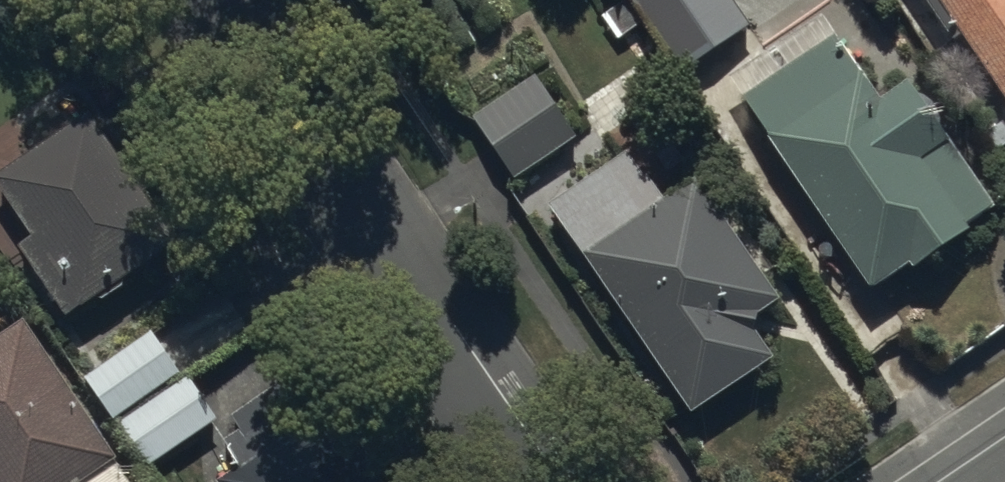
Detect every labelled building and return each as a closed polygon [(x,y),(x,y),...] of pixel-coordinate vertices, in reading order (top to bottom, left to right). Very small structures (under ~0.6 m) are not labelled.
[(744,27),(725,0),(625,0),(604,15),(621,39),(647,22),(681,71),(744,27)] [(962,38),(1004,102),(1004,0),(922,0),(952,45),(962,38)] [(836,37),(742,100),(870,294),(910,268),(914,274),(969,237),(964,230),(994,209),(911,83),(880,103),(836,37)] [(471,119),(511,182),(575,141),(535,78),(471,119)] [(88,116),(0,177),(0,194),(32,240),(18,250),(68,322),(98,301),(101,306),(125,289),(122,284),(176,247),(136,190),(143,185),(128,164),(123,168),(88,116)] [(627,151),(549,205),(691,417),(774,361),(756,334),(757,321),(780,305),(696,181),(663,204),(627,151)] [(226,295),(162,339),(185,372),(249,329),(226,295)] [(21,325),(0,339),(0,481),(127,481),(21,325)] [(149,334),(84,381),(114,423),(179,376),(149,334)] [(232,419),(240,431),(223,442),(242,470),(223,481),(377,481),(303,372),(232,419)] [(215,422),(185,380),(117,428),(146,470),(215,422)]
